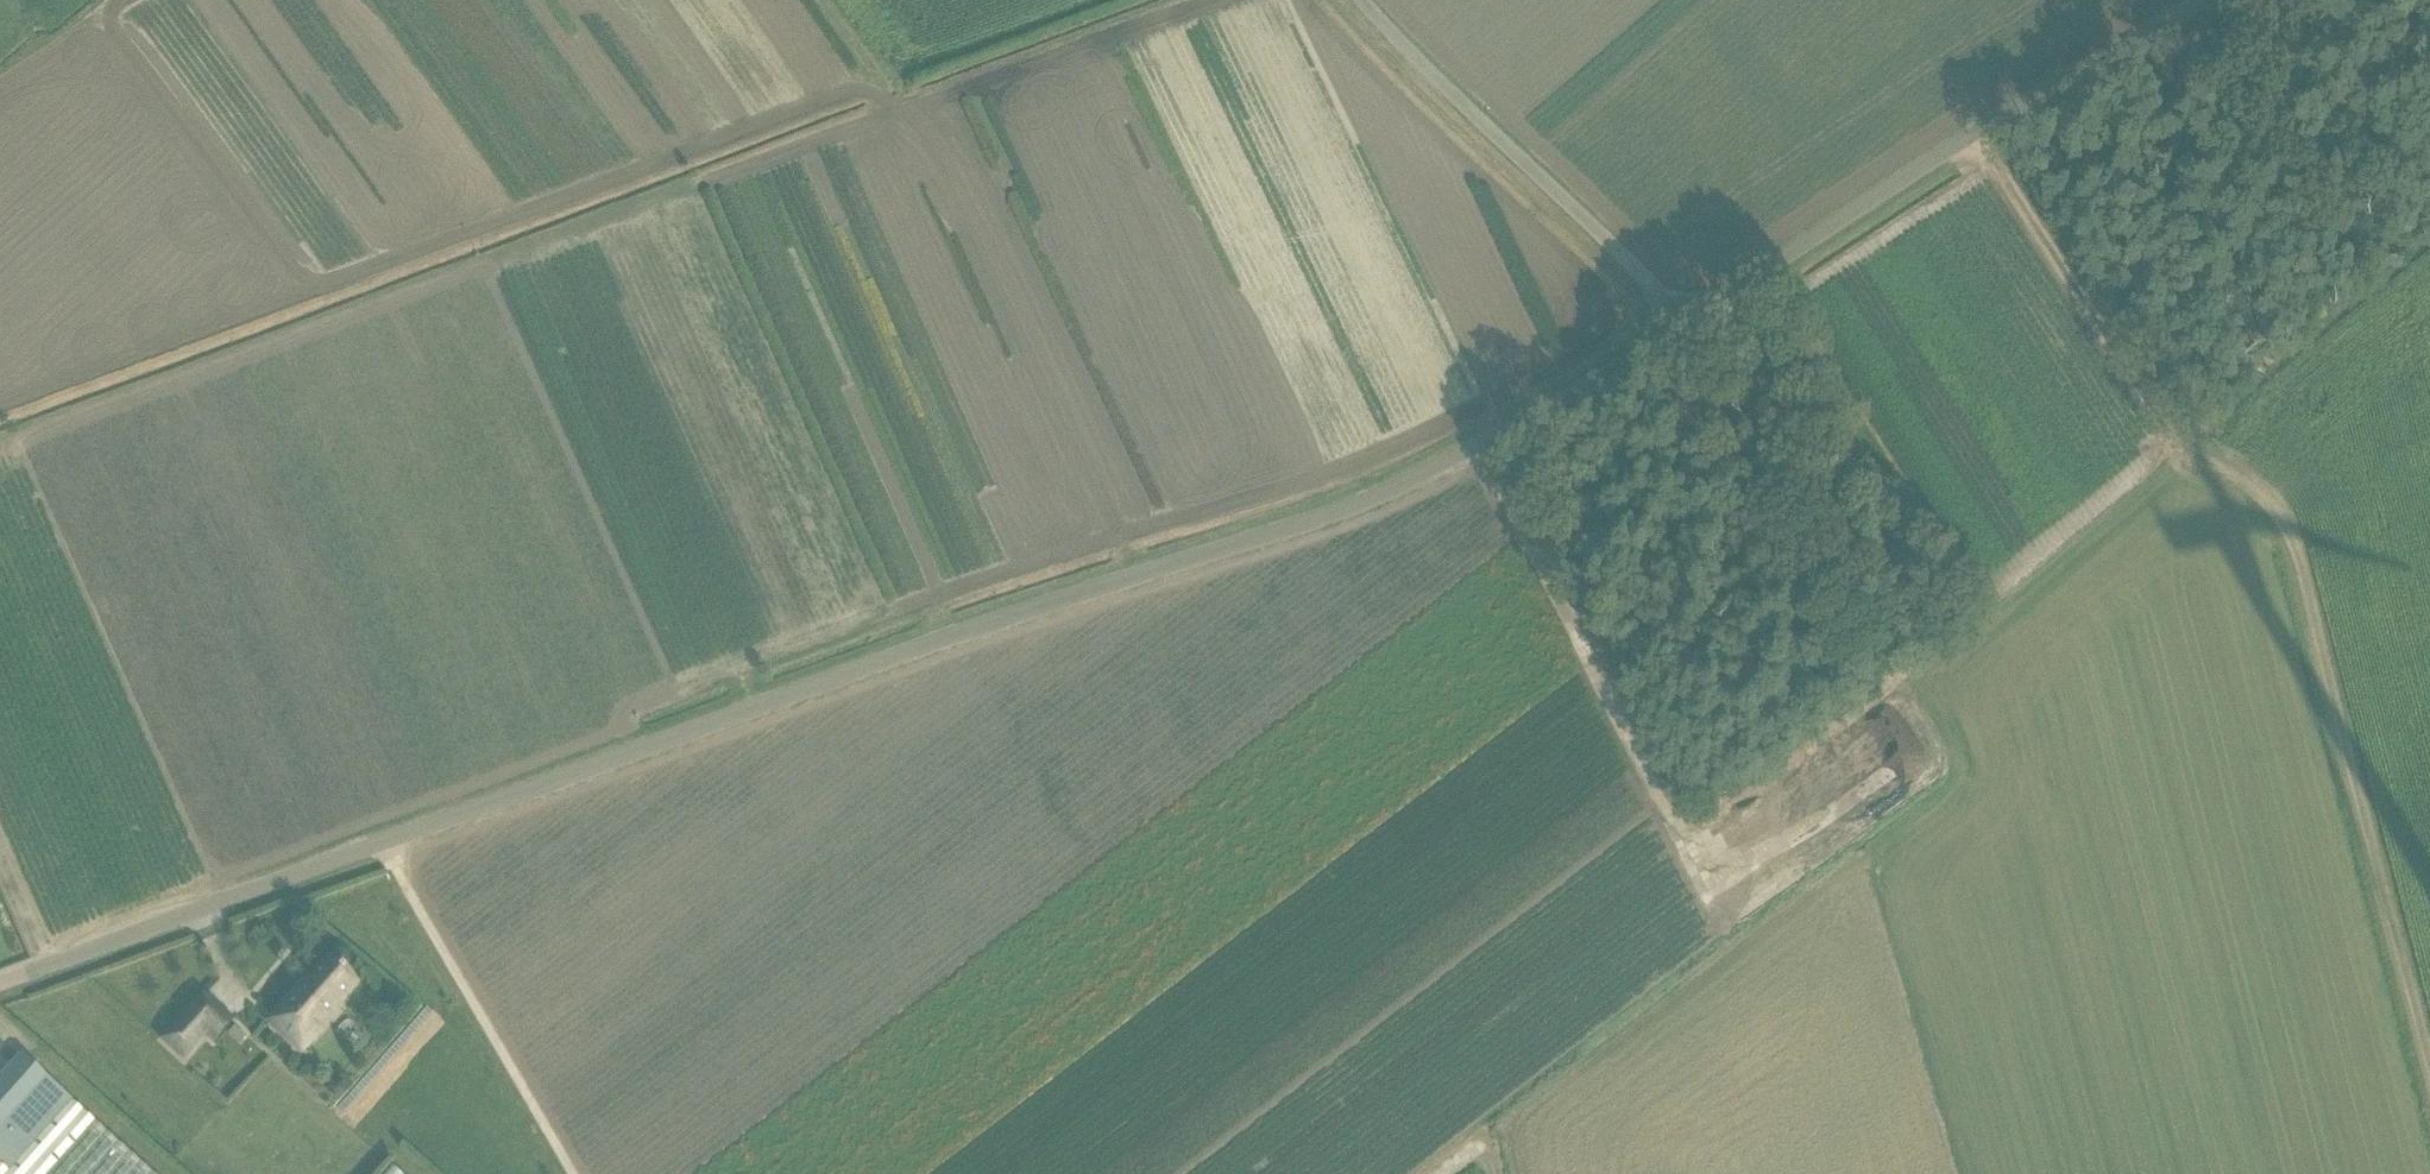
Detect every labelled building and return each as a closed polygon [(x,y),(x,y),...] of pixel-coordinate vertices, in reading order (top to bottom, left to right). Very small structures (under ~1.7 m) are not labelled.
[(304,982),(279,1010),(313,1040),(338,1012),(335,1009),(356,986),(328,961),(307,984),(304,982)] [(203,997),(163,1041),(184,1060),(206,1035),(200,1029),(217,1010),(203,997)] [(20,1057),(0,1080),(0,1173),(151,1173),(20,1057)]
